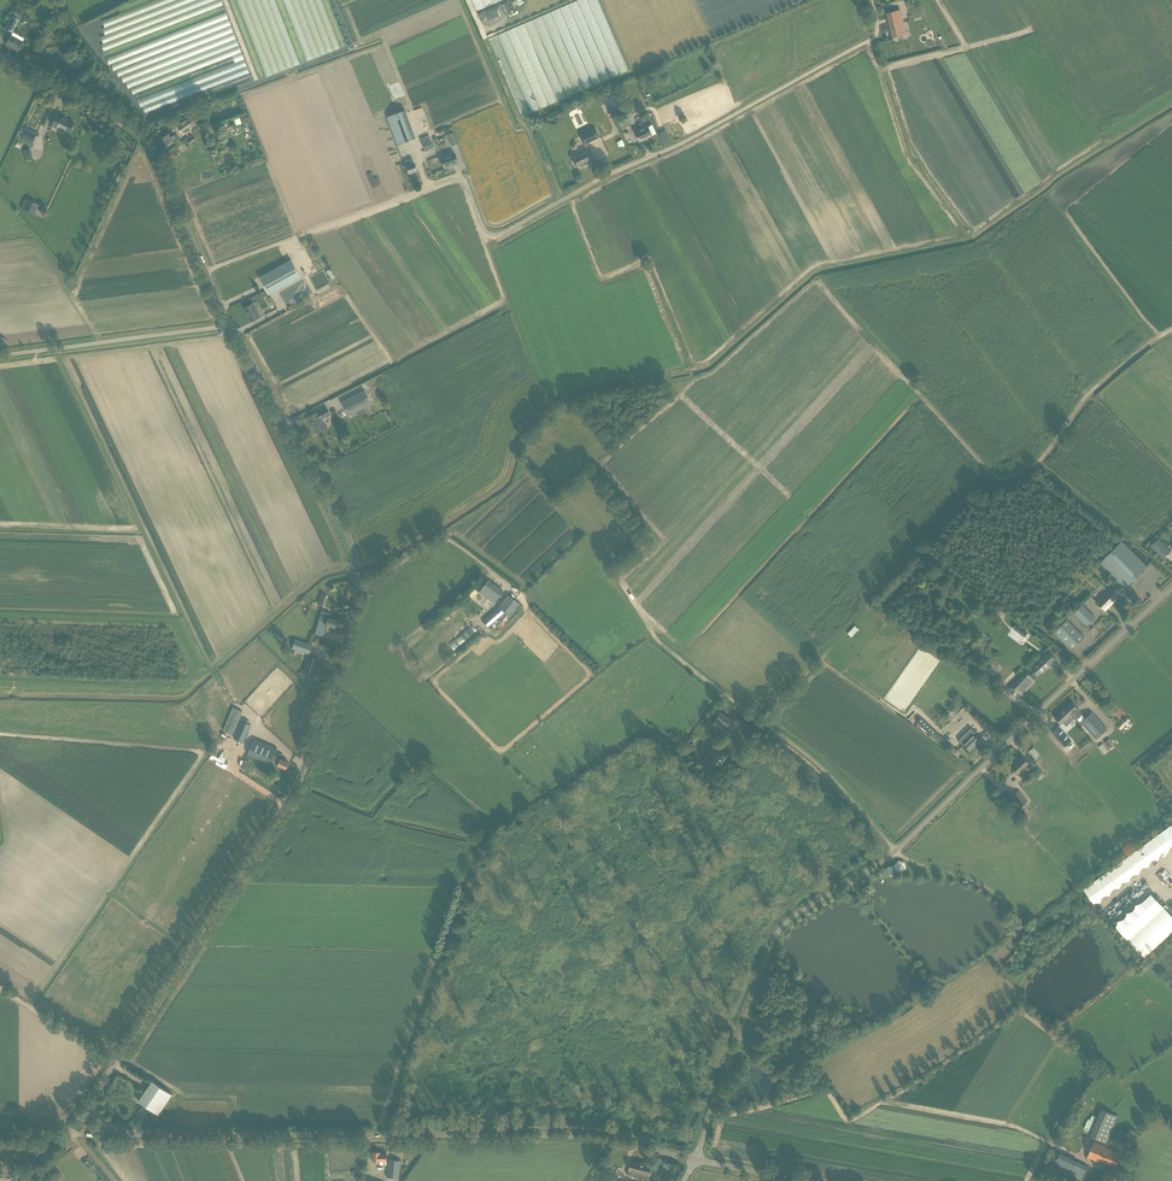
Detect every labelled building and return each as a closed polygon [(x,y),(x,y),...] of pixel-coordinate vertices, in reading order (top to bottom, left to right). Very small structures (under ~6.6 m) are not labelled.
[(109,19),(105,43),(142,110),(187,103),(187,106),(192,105),(198,76),(170,71),(171,65),(168,66),(158,47),(158,44),(155,46),(153,42),(157,40),(157,39),(153,38),(156,24),(172,21),(174,24),(178,22),(187,23),(189,12),(221,71),(222,76),(226,83),(229,68),(230,76),(235,85),(244,84),(232,14),(224,0),(143,0),(109,19)] [(256,74),(254,74),(256,80),(347,50),(331,0),(231,0),(256,74)] [(508,0),(473,0),(477,11),(508,0)] [(900,10),(886,13),(892,38),(906,34),(905,29),(900,30),(899,23),(903,22),(900,10)] [(12,33),(19,20),(19,19),(21,15),(15,11),(13,15),(11,15),(4,28),(12,33)] [(483,11),(478,14),(478,15),(481,21),(486,18),(485,16),(484,13),(483,11)] [(17,51),(20,46),(24,39),(13,32),(11,36),(11,35),(8,39),(6,44),(10,47),(10,46),(17,50),(17,51)] [(604,99),(610,112),(623,106),(617,93),(604,99)] [(405,110),(386,117),(397,145),(415,138),(405,110)] [(626,114),(616,119),(621,129),(631,124),(626,114)] [(68,134),(71,128),(72,128),(72,127),(72,126),(74,123),(73,122),(73,123),(68,121),(65,120),(66,119),(56,115),(54,120),(51,126),(68,134)] [(183,121),(181,119),(174,123),(182,134),(197,124),(191,116),(183,121)] [(652,136),(650,130),(648,127),(635,133),(637,136),(640,142),(652,136)] [(21,138),(32,143),(37,133),(26,128),(21,138)] [(579,165),(580,168),(595,161),(586,143),(600,137),(596,128),(579,136),(584,144),(587,150),(571,157),(576,167),(579,165)] [(666,131),(660,133),(663,144),(669,142),(666,131)] [(452,146),(458,144),(454,132),(447,134),(452,146)] [(167,145),(172,142),(177,138),(175,134),(171,137),(168,134),(167,135),(162,138),(167,145)] [(434,147),(429,135),(420,139),(425,151),(434,147)] [(441,159),(442,163),(444,168),(453,165),(453,166),(459,164),(457,158),(455,154),(441,159)] [(405,162),(407,168),(409,174),(417,171),(413,159),(405,162)] [(21,208),(34,215),(39,205),(25,199),(21,208)] [(259,277),(269,295),(301,278),(291,260),(259,277)] [(75,287),(69,280),(66,283),(72,290),(75,287)] [(309,285),(285,294),(288,304),(313,295),(309,285)] [(317,297),(322,307),(344,297),(339,287),(317,297)] [(251,322),(260,317),(253,303),(248,306),(246,306),(246,307),(244,308),(249,317),(248,317),(251,322)] [(364,390),(341,402),(346,412),(370,400),(364,390)] [(361,422),(375,415),(375,414),(377,413),(372,405),(370,406),(357,412),(361,422)] [(1123,405),(1117,411),(1124,417),(1129,412),(1123,405)] [(318,412),(308,417),(311,422),(313,425),(312,425),(316,433),(326,428),(321,419),(330,414),(327,408),(318,413),(318,412)] [(1151,545),(1159,554),(1163,558),(1170,552),(1166,547),(1158,539),(1151,545)] [(1100,562),(1122,583),(1126,588),(1147,566),(1143,562),(1122,541),(1100,562)] [(494,603),(500,596),(503,591),(488,580),(484,585),(479,591),(494,603)] [(470,595),(475,600),(481,593),(476,589),(470,595)] [(1118,598),(1114,594),(1109,589),(1097,602),(1101,606),(1105,611),(1118,598)] [(510,616),(516,609),(519,604),(512,598),(508,595),(504,600),(498,607),(482,621),(488,627),(505,613),(510,616)] [(1082,604),(1073,613),(1074,614),(1082,622),(1086,626),(1095,617),(1090,613),(1083,605),(1082,604)] [(313,608),(310,620),(329,626),(335,627),(337,620),(331,618),(328,617),(327,621),(320,618),(322,611),(313,608)] [(1054,632),(1066,645),(1071,649),(1083,637),(1067,620),(1054,632)] [(454,644),(459,650),(480,631),(475,626),(454,644)] [(855,638),(861,630),(856,626),(850,634),(855,638)] [(1032,632),(1031,634),(1024,627),(1022,630),(1033,640),(1036,636),(1032,632)] [(295,639),(292,648),(309,654),(312,645),(311,645),(315,634),(311,633),(307,643),(295,639)] [(1048,651),(1030,668),(1033,671),(1037,676),(1048,666),(1056,659),(1052,655),(1048,651)] [(319,660),(314,658),(308,657),(303,672),(314,675),(313,675),(317,665),(318,665),(319,660)] [(1035,681),(1031,677),(1024,670),(1010,685),(1006,690),(1012,695),(1016,690),(1022,695),(1035,681)] [(1071,714),(1074,718),(1075,719),(1081,714),(1077,709),(1071,702),(1065,708),(1071,714)] [(242,711),(233,707),(223,730),(233,734),(242,711)] [(1121,720),(1126,714),(1119,707),(1114,713),(1121,720)] [(1065,708),(1054,718),(1060,724),(1062,722),(1065,725),(1074,718),(1071,714),(1065,708)] [(725,728),(728,725),(731,720),(720,712),(714,719),(725,728)] [(1088,730),(1099,720),(1092,712),(1081,722),(1088,730)] [(934,738),(938,734),(924,720),(920,717),(916,721),(934,738)] [(1099,720),(1088,730),(1096,739),(1107,729),(1099,720)] [(1130,720),(1120,728),(1123,732),(1133,724),(1130,720)] [(243,743),(251,725),(241,721),(234,739),(243,743)] [(1058,726),(1051,732),(1065,747),(1071,741),(1058,726)] [(977,736),(980,733),(973,727),(971,730),(977,736)] [(969,731),(960,741),(963,744),(965,746),(969,751),(973,747),(972,746),(978,740),(974,736),(972,734),(969,731)] [(670,732),(667,736),(677,742),(679,739),(670,732)] [(270,764),(271,765),(277,767),(277,765),(286,769),(289,763),(276,757),(276,755),(274,755),(277,748),(271,746),(254,738),(247,754),(270,764)] [(1109,739),(1104,742),(1109,749),(1114,745),(1109,739)] [(1037,761),(1043,757),(1037,748),(1031,753),(1037,761)] [(711,762),(719,768),(728,756),(719,750),(711,762)] [(1029,764),(1026,761),(1022,756),(1010,767),(1015,772),(1017,775),(1029,764)] [(1006,800),(1015,811),(1017,810),(1022,816),(1029,810),(1024,804),(1028,801),(1018,790),(1014,793),(1006,800)] [(1086,888),(1100,909),(1133,888),(1129,883),(1129,879),(1171,852),(1171,827),(1146,844),(1145,849),(1086,888)] [(1137,902),(1141,907),(1159,893),(1155,888),(1137,902)] [(1125,910),(1130,903),(1125,900),(1120,907),(1125,910)] [(1128,939),(1144,957),(1171,931),(1171,916),(1163,906),(1128,939)] [(138,1101),(158,1115),(172,1095),(152,1081),(138,1101)] [(1101,1161),(1102,1161),(1107,1148),(1106,1148),(1108,1143),(1107,1143),(1118,1117),(1101,1110),(1090,1136),(1095,1138),(1090,1151),(1087,1156),(1100,1162),(1101,1161)] [(1084,1147),(1091,1133),(1081,1128),(1074,1142),(1084,1147)] [(1122,1132),(1118,1130),(1113,1140),(1118,1142),(1122,1132)] [(1116,1167),(1119,1160),(1108,1155),(1110,1149),(1107,1148),(1102,1161),(1116,1167)] [(1108,1155),(1119,1160),(1121,1154),(1110,1149),(1108,1155)] [(1054,1150),(1048,1160),(1071,1171),(1080,1175),(1085,1165),(1061,1152),(1060,1153),(1054,1150)] [(386,1161),(386,1160),(386,1154),(380,1154),(380,1152),(372,1152),(372,1158),(372,1161),(386,1161)] [(413,1152),(404,1164),(410,1168),(419,1156),(413,1152)] [(386,1177),(399,1178),(401,1160),(388,1159),(386,1177)] [(642,1180),(646,1165),(630,1161),(627,1174),(640,1178),(640,1179),(642,1180)] [(652,1167),(646,1165),(642,1180),(643,1180),(648,1180),(652,1167)]
